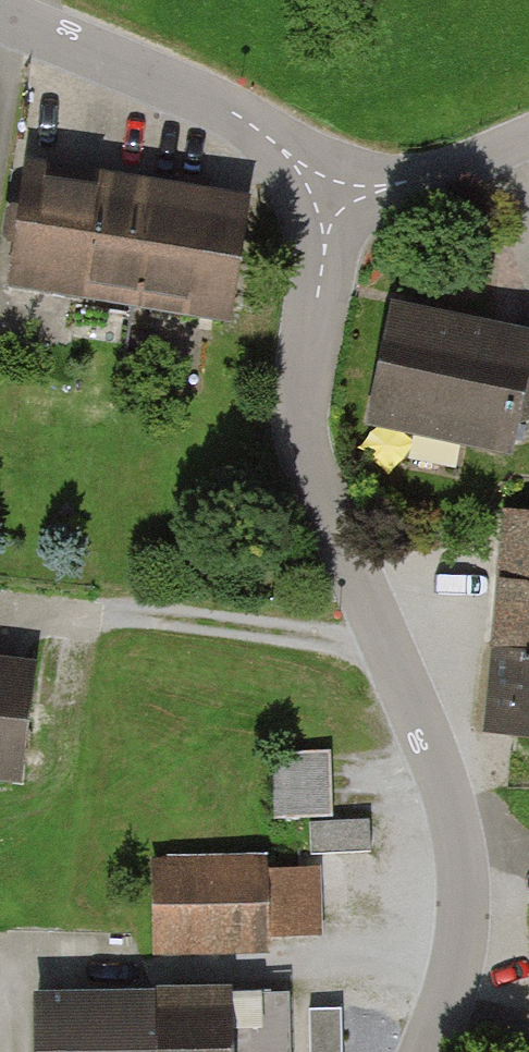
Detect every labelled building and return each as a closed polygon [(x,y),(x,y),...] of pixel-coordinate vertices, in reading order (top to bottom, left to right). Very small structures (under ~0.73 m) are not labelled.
[(231,317),(248,207),(23,173),(6,283),(231,317)] [(390,306),(367,426),(510,454),(515,425),(528,420),(528,333),(390,306)] [(511,528),(491,730),(528,734),(528,530),(511,528)] [(0,666),(0,776),(26,779),(37,670),(0,666)] [(338,742),(278,745),(281,811),(341,808),(338,742)] [(375,809),(318,813),(321,850),(377,846),(375,809)] [(261,867),(154,867),(155,957),(262,957),(262,940),(323,939),(322,883),(262,883),(261,867)] [(39,1004),(40,1051),(285,1051),(284,998),(39,1004)] [(297,1006),(298,1051),(350,1051),(349,1005),(297,1006)]
